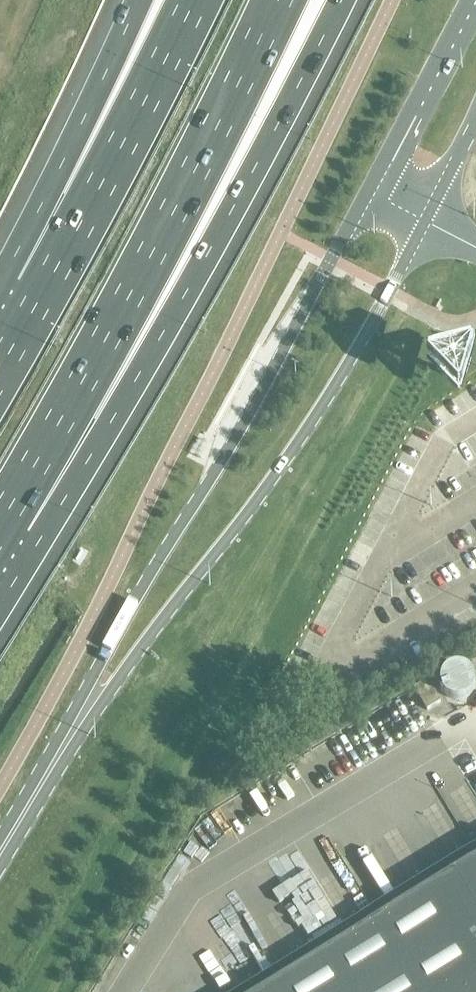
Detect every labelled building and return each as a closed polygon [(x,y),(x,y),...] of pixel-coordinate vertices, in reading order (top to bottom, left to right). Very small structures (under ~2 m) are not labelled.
[(449,698),(475,686),(475,681),(467,660),(438,673),(449,698)] [(260,991),(475,991),(475,859),(260,991)]
